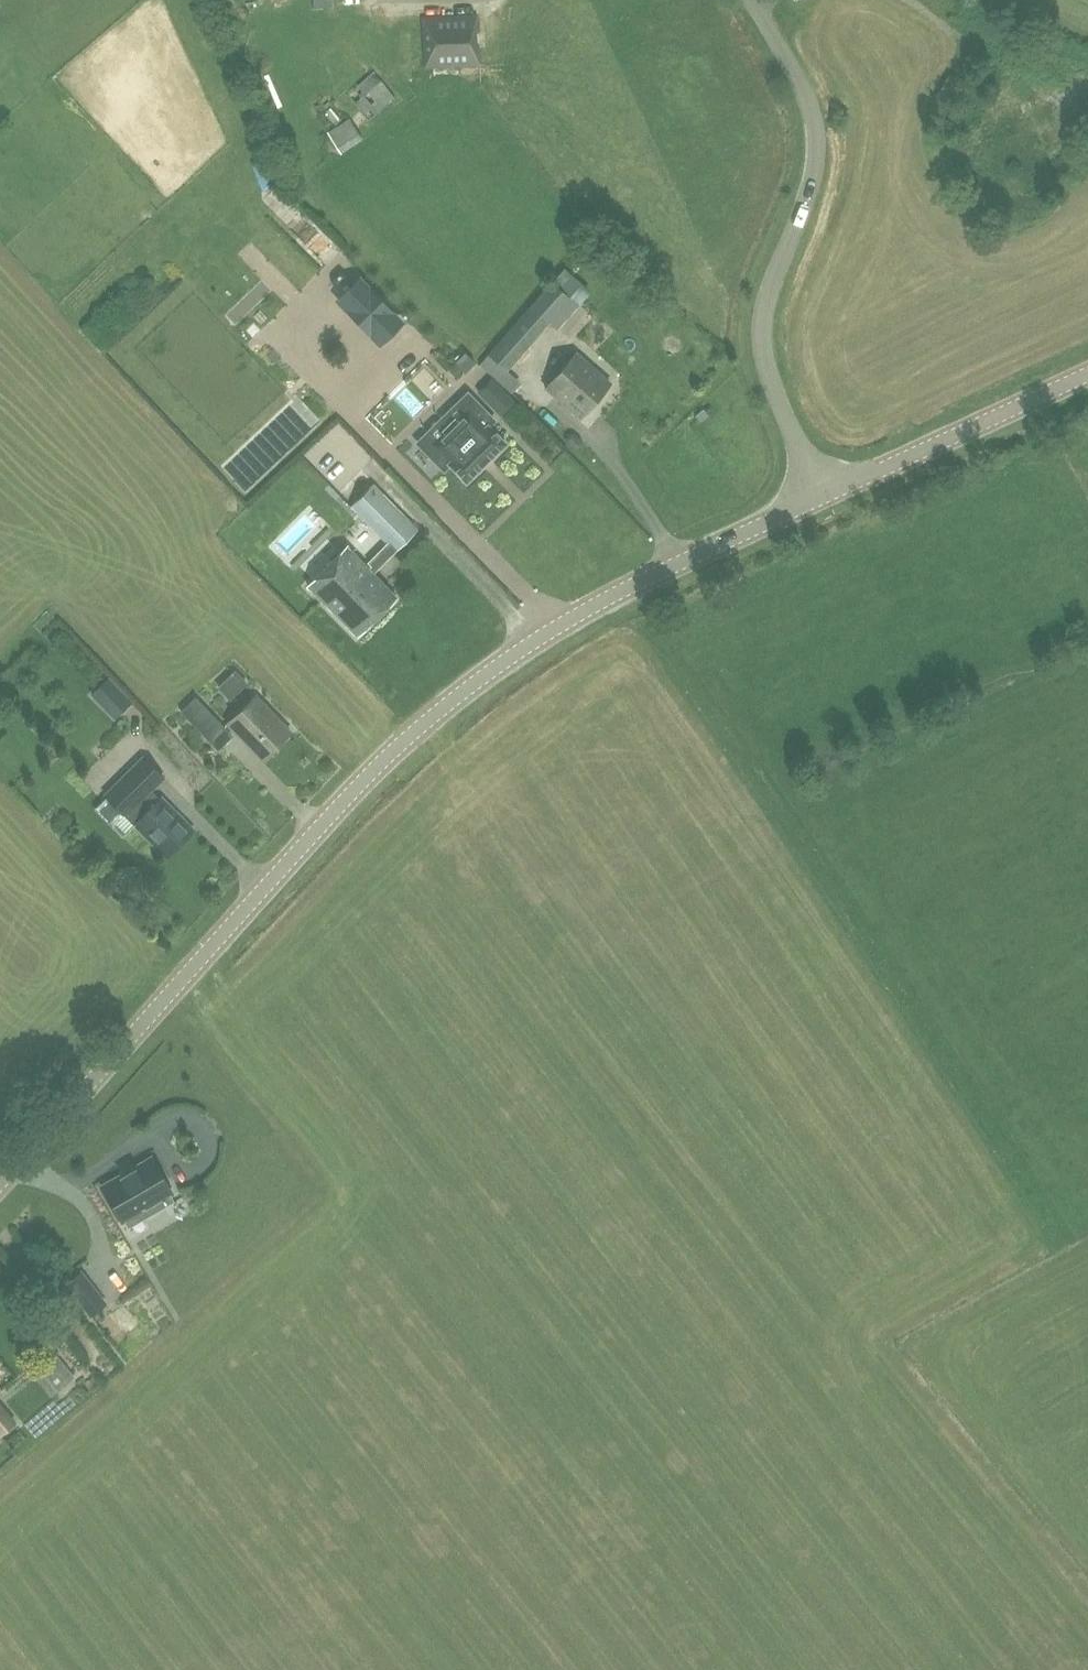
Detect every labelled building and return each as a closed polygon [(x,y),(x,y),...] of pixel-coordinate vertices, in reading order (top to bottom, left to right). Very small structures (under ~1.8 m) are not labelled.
[(425,67),(480,64),(478,15),(423,17),(425,67)] [(369,119),(396,97),(375,70),(347,94),(369,119)] [(359,123),(339,131),(348,153),(368,145),(359,123)] [(279,261),(306,237),(289,219),(262,243),(279,261)] [(377,345),(403,320),(357,274),(332,299),(377,345)] [(550,322),(571,298),(551,281),(520,316),(540,333),(550,322)] [(512,327),(488,354),(489,354),(508,371),(532,344),(512,327)] [(581,417),(611,383),(577,352),(546,386),(581,417)] [(465,353),(455,363),(464,372),(474,363),(465,353)] [(501,416),(516,402),(492,378),(478,392),(501,416)] [(450,463),(467,481),(506,442),(489,425),(495,419),(472,396),(462,406),(466,411),(435,442),(432,439),(423,447),(444,469),(450,463)] [(373,572),(418,529),(374,484),(351,505),(388,542),(365,564),(348,546),(308,586),(357,636),(397,597),(373,572)] [(109,677),(91,695),(115,719),(133,702),(109,677)] [(219,749),(234,735),(197,695),(181,710),(219,749)] [(262,758),(290,730),(256,695),(228,723),(262,758)] [(160,799),(151,789),(160,780),(161,779),(142,760),(107,796),(125,815),(127,813),(137,822),(135,824),(167,856),(194,828),(162,797),(160,799)] [(164,1206),(160,1199),(172,1192),(153,1158),(102,1187),(122,1221),(140,1210),(144,1218),(164,1206)] [(81,1272),(67,1283),(83,1304),(97,1293),(81,1272)] [(40,1369),(59,1392),(81,1374),(62,1351),(40,1369)] [(14,1422),(0,1405),(0,1434),(14,1422)] [(72,1652),(77,1669),(91,1669),(86,1649),(72,1652)]
